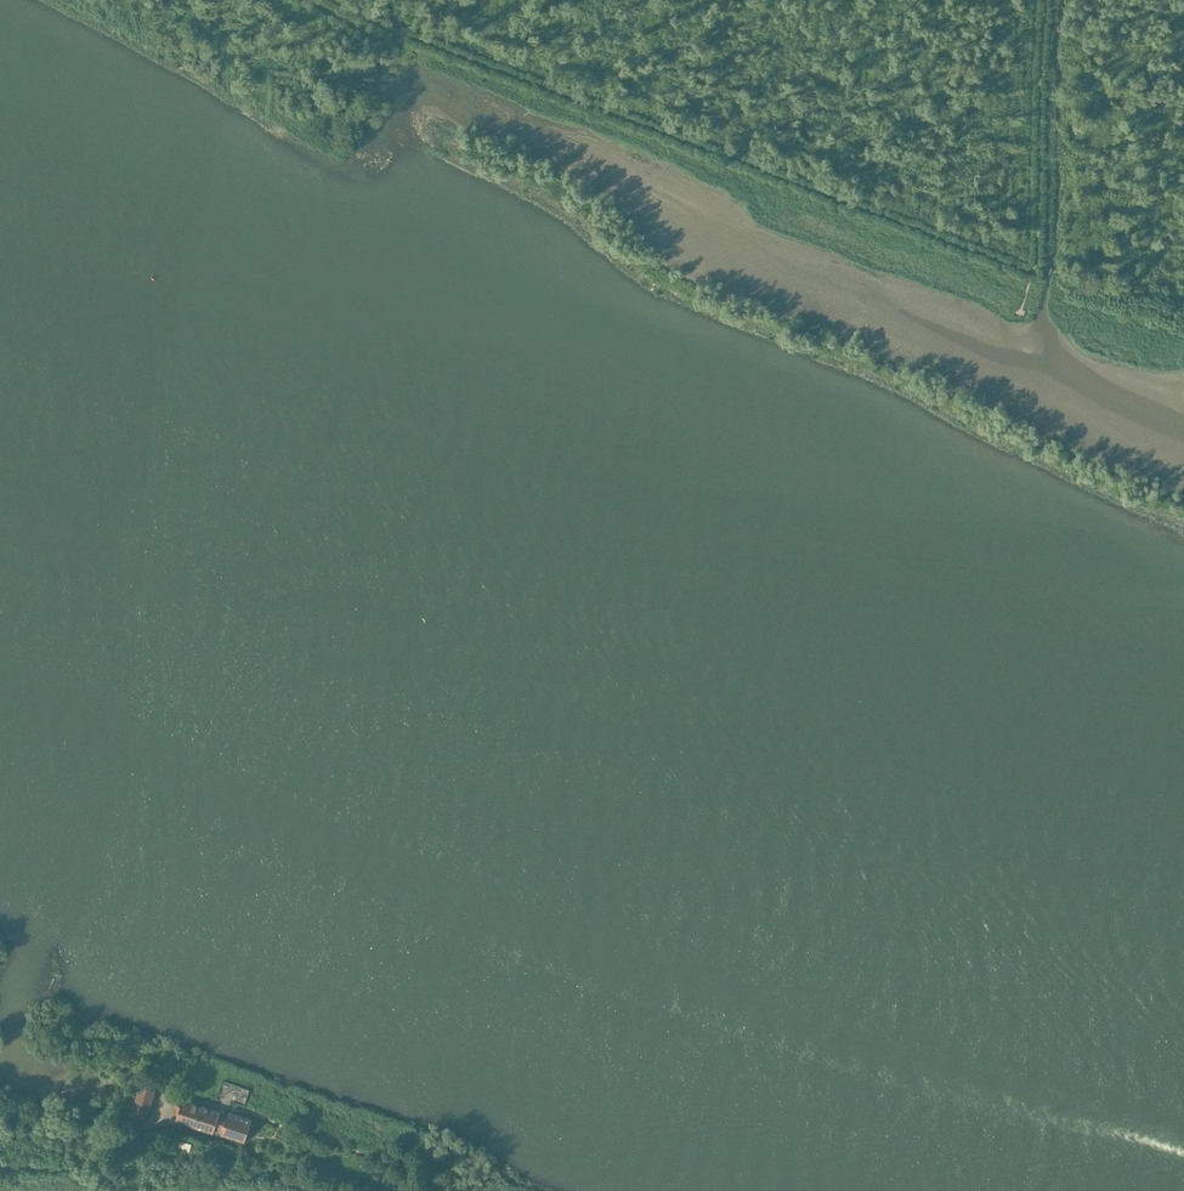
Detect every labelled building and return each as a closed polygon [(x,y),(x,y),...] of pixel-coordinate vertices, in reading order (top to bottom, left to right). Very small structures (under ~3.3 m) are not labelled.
[(146,1115),(155,1086),(156,1087),(158,1080),(143,1076),(141,1082),(142,1082),(133,1111),(146,1115)] [(227,1115),(226,1114),(223,1110),(219,1112),(220,1111),(183,1098),(181,1105),(176,1103),(173,1112),(178,1114),(176,1120),(212,1132),(213,1131),(221,1134),(220,1134),(244,1142),(252,1118),(229,1110),(227,1115)]
